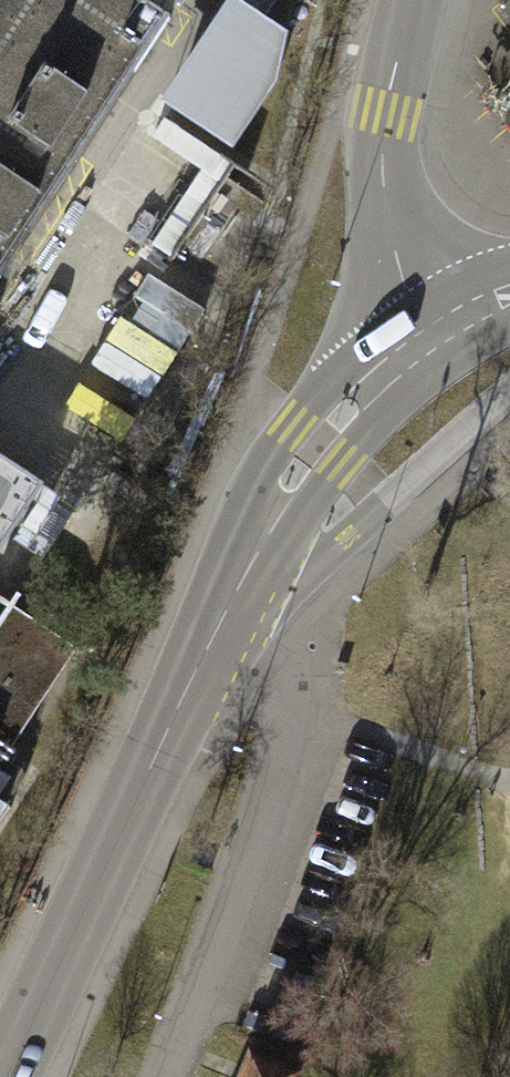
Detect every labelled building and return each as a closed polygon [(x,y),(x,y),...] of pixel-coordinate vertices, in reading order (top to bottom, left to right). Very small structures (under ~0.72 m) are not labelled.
[(166,19),(139,0),(0,0),(0,273),(166,19)] [(231,146),(274,82),(285,32),(262,17),(237,0),(225,0),(159,99),(231,146)] [(262,17),(273,0),(237,0),(262,17)] [(201,165),(153,238),(171,250),(233,158),(166,113),(153,133),(201,165)] [(0,616),(0,758),(26,773),(96,653),(8,602),(0,616)] [(11,788),(0,782),(0,807),(11,788)] [(239,1076),(304,1076),(305,1074),(249,1052),(239,1076)]
